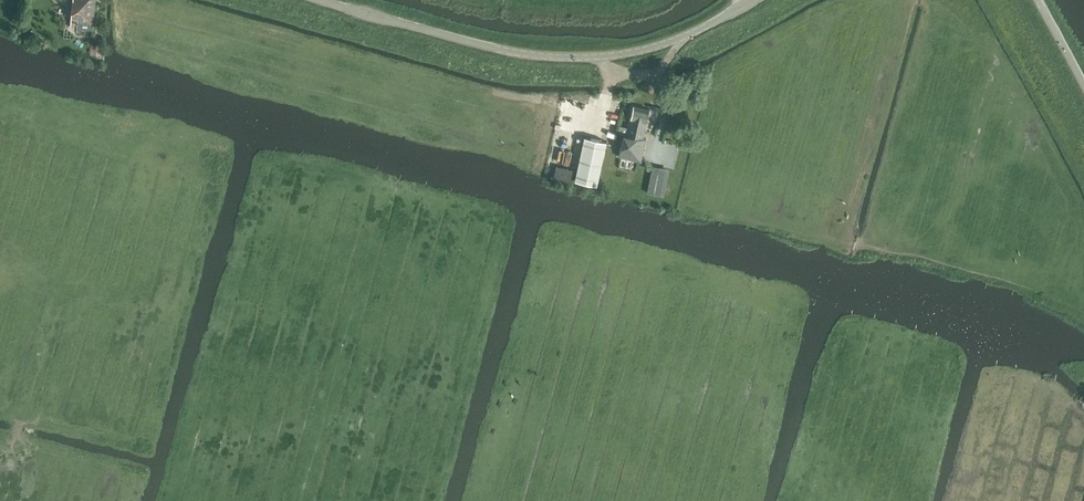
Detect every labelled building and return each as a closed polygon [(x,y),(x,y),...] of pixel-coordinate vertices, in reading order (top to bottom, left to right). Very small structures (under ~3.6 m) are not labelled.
[(96,0),(73,0),(70,25),(77,26),(78,21),(94,23),(96,0)] [(90,55),(101,55),(102,44),(91,44),(91,47),(90,47),(90,55)] [(646,139),(643,138),(650,109),(633,105),(626,135),(623,135),(620,147),(621,147),(619,156),(641,162),(646,139)] [(584,137),(574,180),(597,185),(606,142),(584,137)] [(647,193),(661,196),(664,197),(670,169),(652,165),(647,193)] [(575,170),(556,166),(553,178),(572,183),(575,170)]
